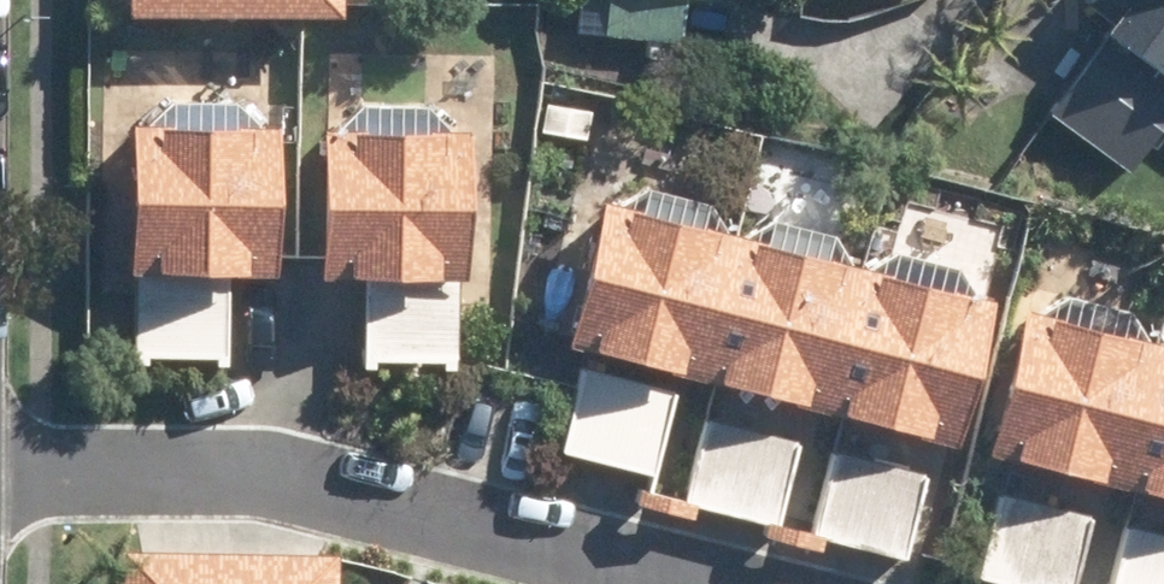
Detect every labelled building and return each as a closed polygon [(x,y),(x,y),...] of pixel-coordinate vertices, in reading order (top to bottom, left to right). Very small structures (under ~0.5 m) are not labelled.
[(326,31),(325,0),(111,0),(111,30),(326,31)] [(699,8),(700,0),(599,0),(596,40),(671,47),(675,6),(699,8)] [(1041,124),(1122,183),(1163,127),(1163,0),(1094,0),(1078,20),(1104,39),(1041,124)] [(643,66),(671,71),(673,51),(646,49),(643,66)] [(125,141),(124,369),(217,371),(217,291),(265,291),(268,140),(253,140),(226,113),(160,113),(131,141),(125,141)] [(310,287),(356,288),(354,371),(449,373),(453,143),(444,143),(418,114),(353,115),(326,143),(311,143),(310,287)] [(600,219),(563,357),(692,392),(730,252),(726,250),(705,214),(639,196),(600,219)] [(730,252),(692,392),(815,426),(855,282),(849,280),(827,241),(779,227),(736,253),(730,252)] [(815,426),(942,460),(983,311),(969,307),(951,277),(898,262),(860,284),(855,282),(815,426)] [(1012,321),(975,459),(1115,497),(1154,355),(1147,353),(1126,317),(1061,300),(1022,323),(1012,321)] [(1115,497),(1163,510),(1163,354),(1158,357),(1154,355),(1115,497)] [(666,404),(572,379),(551,460),(644,485),(666,404)] [(791,456),(698,429),(675,509),(768,535),(791,456)] [(828,462),(804,545),(896,572),(920,488),(828,462)] [(969,583),(1069,583),(1085,527),(992,502),(969,583)] [(1118,534),(1105,583),(1163,583),(1163,546),(1118,534)] [(116,583),(330,583),(331,555),(117,551),(116,583)]
